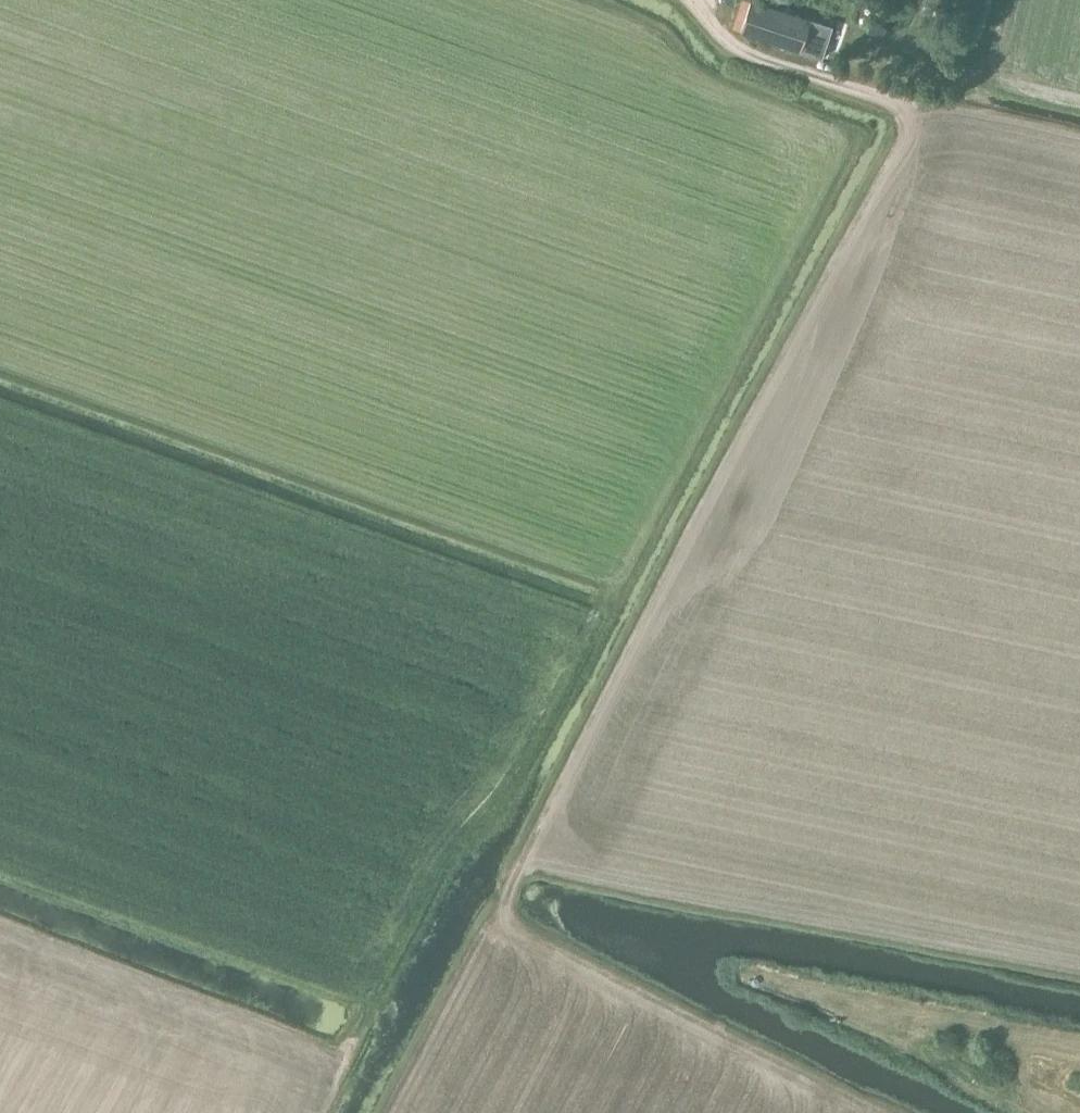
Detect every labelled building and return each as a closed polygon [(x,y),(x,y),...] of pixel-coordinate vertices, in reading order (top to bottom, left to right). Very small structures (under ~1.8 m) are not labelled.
[(733,27),(742,30),(742,32),(803,52),(825,58),(833,25),(813,20),(752,1),(748,0),(742,0),(733,27)]
